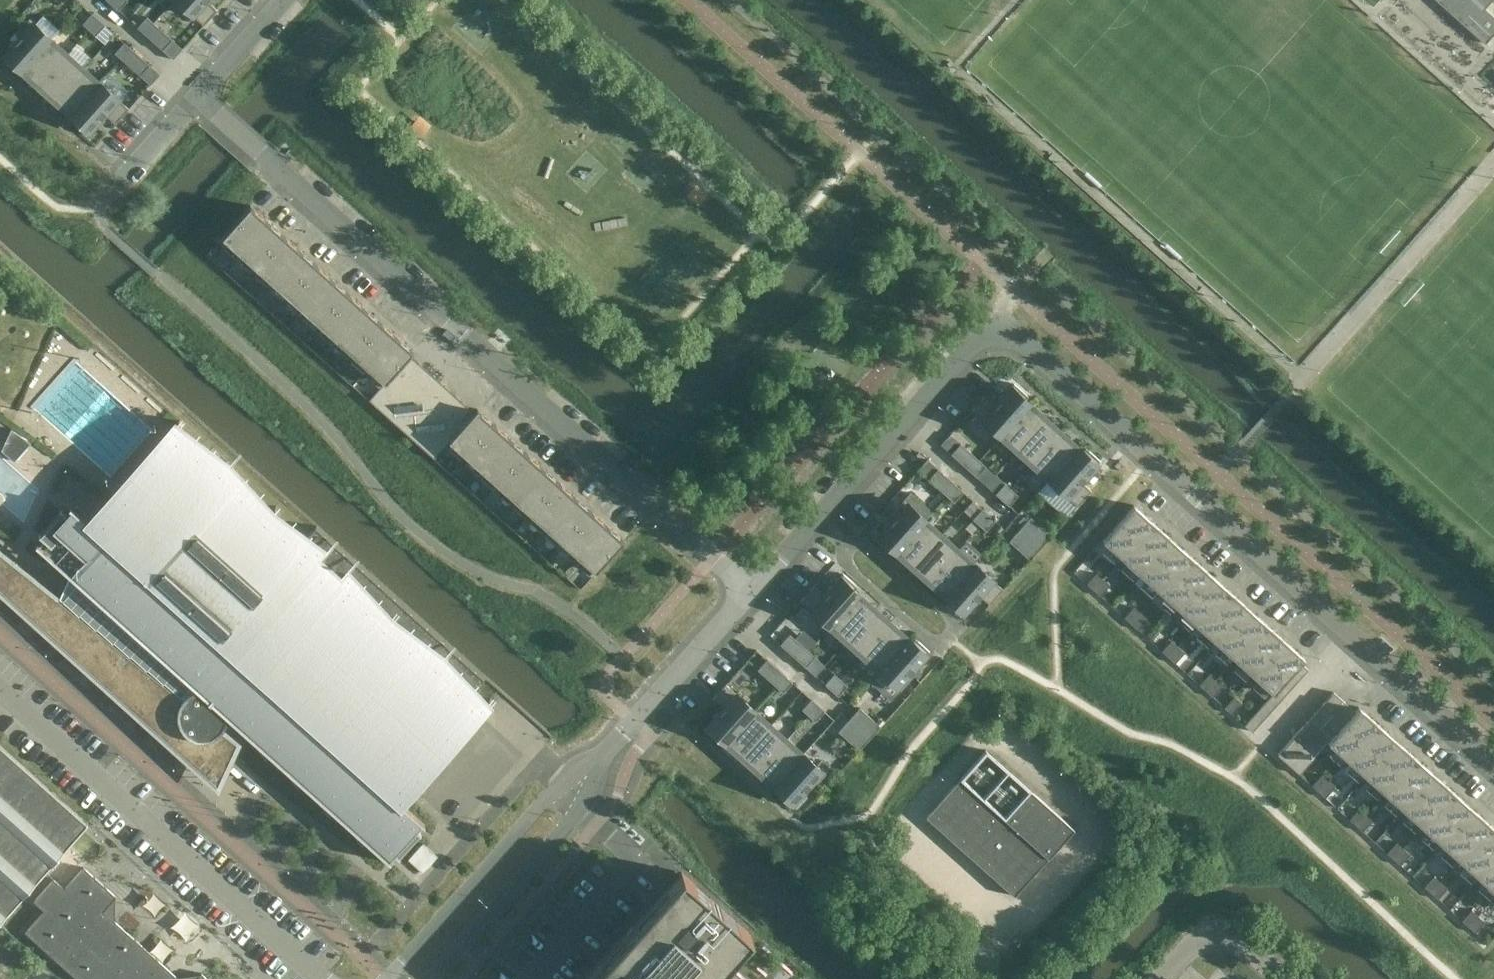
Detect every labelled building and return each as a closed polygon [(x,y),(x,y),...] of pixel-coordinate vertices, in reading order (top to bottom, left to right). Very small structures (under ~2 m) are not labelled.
[(111,3),(118,9),(126,0),(114,0),(111,3)] [(204,24),(217,9),(207,0),(177,0),(204,24)] [(1487,43),(1493,35),(1493,14),(1487,8),(1493,0),(1439,0),(1487,43)] [(92,12),(83,22),(89,28),(98,18),(92,12)] [(153,22),(147,16),(138,26),(144,32),(153,22)] [(47,34),(29,18),(15,33),(19,36),(0,57),(14,70),(17,67),(47,34)] [(105,24),(98,18),(89,28),(95,34),(105,24)] [(172,38),(153,22),(144,32),(163,48),(172,38)] [(67,52),(47,34),(17,67),(38,85),(67,52)] [(130,47),(124,41),(115,51),(121,57),(130,47)] [(149,64),(130,47),(121,57),(140,74),(149,64)] [(83,67),(67,52),(38,85),(54,99),(83,67)] [(104,85),(83,67),(54,99),(75,118),(104,85)] [(129,107),(104,85),(75,118),(72,121),(86,134),(105,113),(115,122),(129,107)] [(239,252),(268,220),(251,205),(222,237),(239,252)] [(268,220),(239,252),(255,266),(284,234),(268,220)] [(284,234),(255,266),(271,281),(300,249),(284,234)] [(300,249),(271,281),(287,295),(316,263),(300,249)] [(316,263),(287,295),(303,310),(332,277),(316,263)] [(332,277),(303,310),(319,324),(348,292),(332,277)] [(348,292),(319,324),(335,339),(364,306),(348,292)] [(364,306),(335,339),(351,353),(380,321),(364,306)] [(380,321),(351,353),(367,367),(396,335),(380,321)] [(413,350),(396,335),(367,367),(383,382),(384,382),(410,354),(413,350)] [(474,411),(410,354),(384,382),(383,382),(368,399),(434,458),(449,441),(448,440),(474,411)] [(1000,435),(1030,402),(1025,398),(1028,395),(1014,383),(995,403),(985,394),(971,409),(1000,435)] [(1016,450),(1046,417),(1030,402),(1000,435),(1016,450)] [(465,455),(494,423),(477,408),(474,411),(448,440),(449,441),(465,455)] [(1032,464),(1062,431),(1046,417),(1016,450),(1032,464)] [(485,675),(317,524),(302,541),(271,514),(278,506),(276,505),(270,512),(223,470),(230,463),(228,462),(221,469),(175,427),(181,420),(180,418),(172,427),(88,521),(70,505),(68,506),(70,508),(66,514),(61,509),(59,511),(60,511),(40,533),(38,534),(43,538),(39,544),(36,542),(35,544),(70,574),(62,596),(56,592),(42,620),(182,745),(187,734),(192,736),(197,738),(197,740),(200,743),(205,743),(208,741),(210,737),(218,733),(223,727),(227,716),(251,738),(265,758),(268,753),(283,767),(297,786),(300,782),(316,795),(315,796),(329,815),(332,811),(348,824),(347,825),(361,844),(365,840),(389,862),(396,855),(398,857),(400,856),(399,855),(419,833),(419,834),(421,832),(416,828),(421,822),(423,824),(424,823),(400,801),(484,707),(484,708),(492,699),(491,697),(484,704),(469,692),(482,678),(482,679),(485,675)] [(494,423),(465,455),(481,469),(510,437),(494,423)] [(13,455),(22,443),(11,434),(14,428),(12,428),(3,447),(18,461),(19,460),(13,455)] [(1049,478),(1078,446),(1062,431),(1032,464),(1049,478)] [(510,437),(481,469),(497,484),(526,452),(510,437)] [(960,442),(951,453),(969,469),(979,459),(960,442)] [(1083,450),(1078,446),(1049,478),(1078,505),(1091,490),(1081,480),(1100,460),(1086,447),(1083,450)] [(526,452),(497,484),(513,498),(542,466),(526,452)] [(985,465),(979,459),(969,469),(976,475),(985,465)] [(542,466),(513,498),(530,513),(558,481),(542,466)] [(958,486),(938,467),(928,478),(949,497),(958,486)] [(558,481),(530,513),(545,527),(574,495),(558,481)] [(1002,498),(1011,488),(1004,482),(995,492),(1002,498)] [(965,492),(958,486),(949,497),(955,503),(965,492)] [(1018,494),(1011,488),(1002,498),(1008,504),(1018,494)] [(574,495),(545,527),(562,541),(590,509),(574,495)] [(896,552),(926,519),(903,499),(890,514),(893,517),(875,538),(889,550),(891,547),(896,552)] [(1133,504),(1102,539),(1121,557),(1153,522),(1133,504)] [(979,523),(988,513),(982,507),(973,518),(979,523)] [(590,509),(562,541),(578,556),(606,524),(590,509)] [(986,529),(995,519),(988,513),(979,523),(986,529)] [(1030,516),(1019,527),(1041,546),(1051,534),(1030,516)] [(912,566),(942,533),(926,519),(896,552),(912,566)] [(1140,573),(1172,538),(1153,522),(1121,557),(1140,573)] [(624,539),(606,524),(578,556),(595,571),(624,539)] [(1041,546),(1019,527),(1009,539),(1030,558),(1041,546)] [(928,580),(958,547),(942,533),(912,566),(928,580)] [(1159,590),(1190,555),(1172,538),(1140,573),(1159,590)] [(944,595),(974,562),(958,547),(928,580),(944,595)] [(0,550),(0,582),(26,605),(38,580),(0,550)] [(1178,607),(1209,572),(1190,555),(1159,590),(1178,607)] [(993,600),(1003,588),(974,562),(944,595),(949,599),(946,602),(960,615),(979,594),(989,603),(993,600)] [(1093,588),(1102,578),(1096,572),(1086,583),(1093,588)] [(1196,624),(1228,589),(1209,572),(1178,607),(1196,624)] [(830,626),(859,593),(854,589),(857,586),(843,573),(824,594),(814,584),(801,600),(830,626)] [(1109,584),(1102,578),(1093,588),(1100,595),(1109,584)] [(1215,641),(1247,605),(1228,589),(1196,624),(1215,641)] [(846,640),(875,607),(859,593),(830,626),(846,640)] [(1130,622),(1140,611),(1133,605),(1124,616),(1130,622)] [(1234,657),(1265,622),(1247,605),(1215,641),(1234,657)] [(862,655),(891,622),(875,607),(846,640),(862,655)] [(1147,618),(1140,611),(1130,622),(1137,628),(1147,618)] [(878,669),(907,636),(891,622),(862,655),(878,669)] [(1253,674),(1284,639),(1265,622),(1234,657),(1253,674)] [(799,660),(808,649),(789,633),(780,643),(799,660)] [(910,671),(929,650),(915,637),(912,640),(907,636),(878,669),(900,689),(914,674),(910,671)] [(1168,656),(1177,645),(1171,639),(1161,650),(1168,656)] [(1304,657),(1284,639),(1253,674),(1272,692),(1244,724),(1252,730),(1308,668),(1300,661),(1304,657)] [(1175,662),(1184,651),(1177,645),(1168,656),(1175,662)] [(815,655),(808,649),(799,660),(805,666),(815,655)] [(785,675),(767,658),(757,668),(776,685),(785,675)] [(831,689),(840,678),(834,672),(824,683),(831,689)] [(1205,689),(1215,679),(1208,673),(1199,684),(1205,689)] [(783,691),(792,681),(785,675),(776,685),(783,691)] [(847,684),(840,678),(831,689),(838,695),(847,684)] [(1212,696),(1222,685),(1215,679),(1205,689),(1212,696)] [(755,709),(726,683),(712,698),(723,707),(704,728),(718,741),(721,738),(725,742),(755,709)] [(1347,759),(1379,724),(1359,706),(1355,710),(1333,691),(1277,753),(1299,773),(1327,741),(1347,759)] [(1231,712),(1241,702),(1234,696),(1224,706),(1231,712)] [(808,714),(818,703),(811,698),(802,708),(808,714)] [(815,720),(824,710),(818,703),(808,714),(815,720)] [(859,706),(849,718),(870,737),(880,725),(859,706)] [(741,756),(771,723),(755,709),(725,742),(741,756)] [(870,737),(849,718),(838,730),(859,749),(870,737)] [(757,771),(787,738),(771,723),(741,756),(757,771)] [(1366,775),(1397,740),(1379,724),(1347,759),(1366,775)] [(773,785),(803,752),(787,738),(757,771),(773,785)] [(1384,792),(1416,757),(1397,740),(1366,775),(1384,792)] [(88,821),(0,743),(0,920),(88,821)] [(1014,894),(1073,828),(985,749),(925,816),(1014,894)] [(812,787),(825,772),(803,752),(773,785),(778,789),(776,792),(790,805),(808,784),(812,787)] [(1403,809),(1435,774),(1416,757),(1384,792),(1403,809)] [(1318,791),(1328,780),(1321,774),(1311,785),(1318,791)] [(1422,826),(1454,791),(1435,774),(1403,809),(1422,826)] [(1325,797),(1335,786),(1328,780),(1318,791),(1325,797)] [(1441,843),(1472,808),(1454,791),(1422,826),(1441,843)] [(1355,824),(1365,813),(1358,807),(1349,818),(1355,824)] [(1459,859),(1491,824),(1472,808),(1441,843),(1459,859)] [(1372,820),(1365,813),(1355,824),(1362,830),(1372,820)] [(1493,859),(1493,827),(1491,824),(1459,859),(1478,876),(1493,859)] [(1393,858),(1402,847),(1396,841),(1386,852),(1393,858)] [(423,872),(438,855),(423,842),(408,859),(423,872)] [(1409,853),(1402,847),(1393,858),(1400,864),(1409,853)] [(1478,876),(1493,891),(1493,859),(1478,876)] [(103,910),(116,896),(83,866),(64,887),(53,878),(33,900),(44,909),(24,931),(78,978),(179,978),(103,910)] [(681,871),(584,978),(709,978),(751,933),(681,871)] [(1430,892),(1440,881),(1433,875),(1424,886),(1430,892)] [(1447,887),(1440,881),(1430,892),(1437,898),(1447,887)] [(1468,925),(1478,914),(1471,909),(1461,919),(1468,925)] [(1484,921),(1478,914),(1468,925),(1475,932),(1484,921)]
